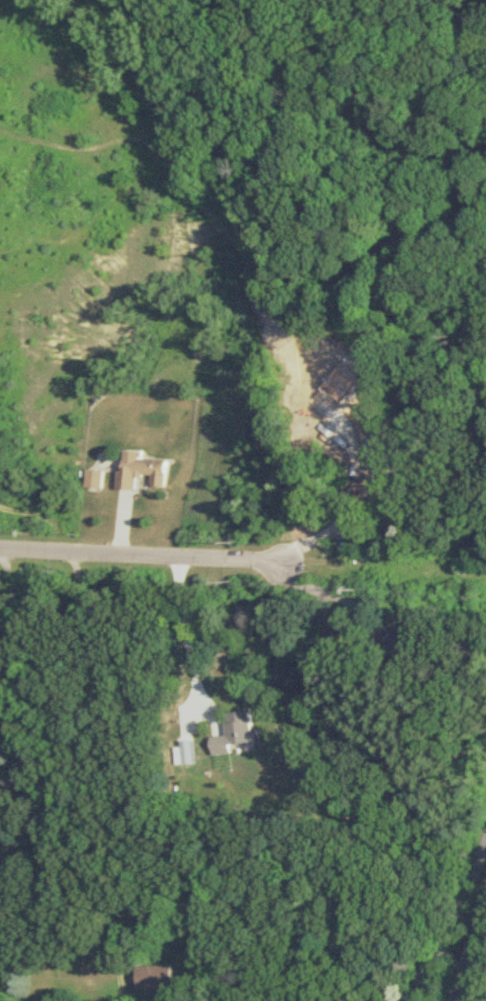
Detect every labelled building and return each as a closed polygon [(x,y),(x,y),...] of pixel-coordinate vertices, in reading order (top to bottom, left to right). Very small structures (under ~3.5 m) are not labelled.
[(165,459),(137,458),(137,451),(120,450),(118,489),(134,490),(135,475),(151,476),(150,487),(163,487),(165,459)] [(256,745),(255,713),(229,714),(230,737),(214,738),(214,754),(233,754),(233,746),(256,745)] [(201,765),(201,743),(184,743),(184,765),(201,765)] [(140,990),(176,990),(176,966),(140,966),(140,990)]
